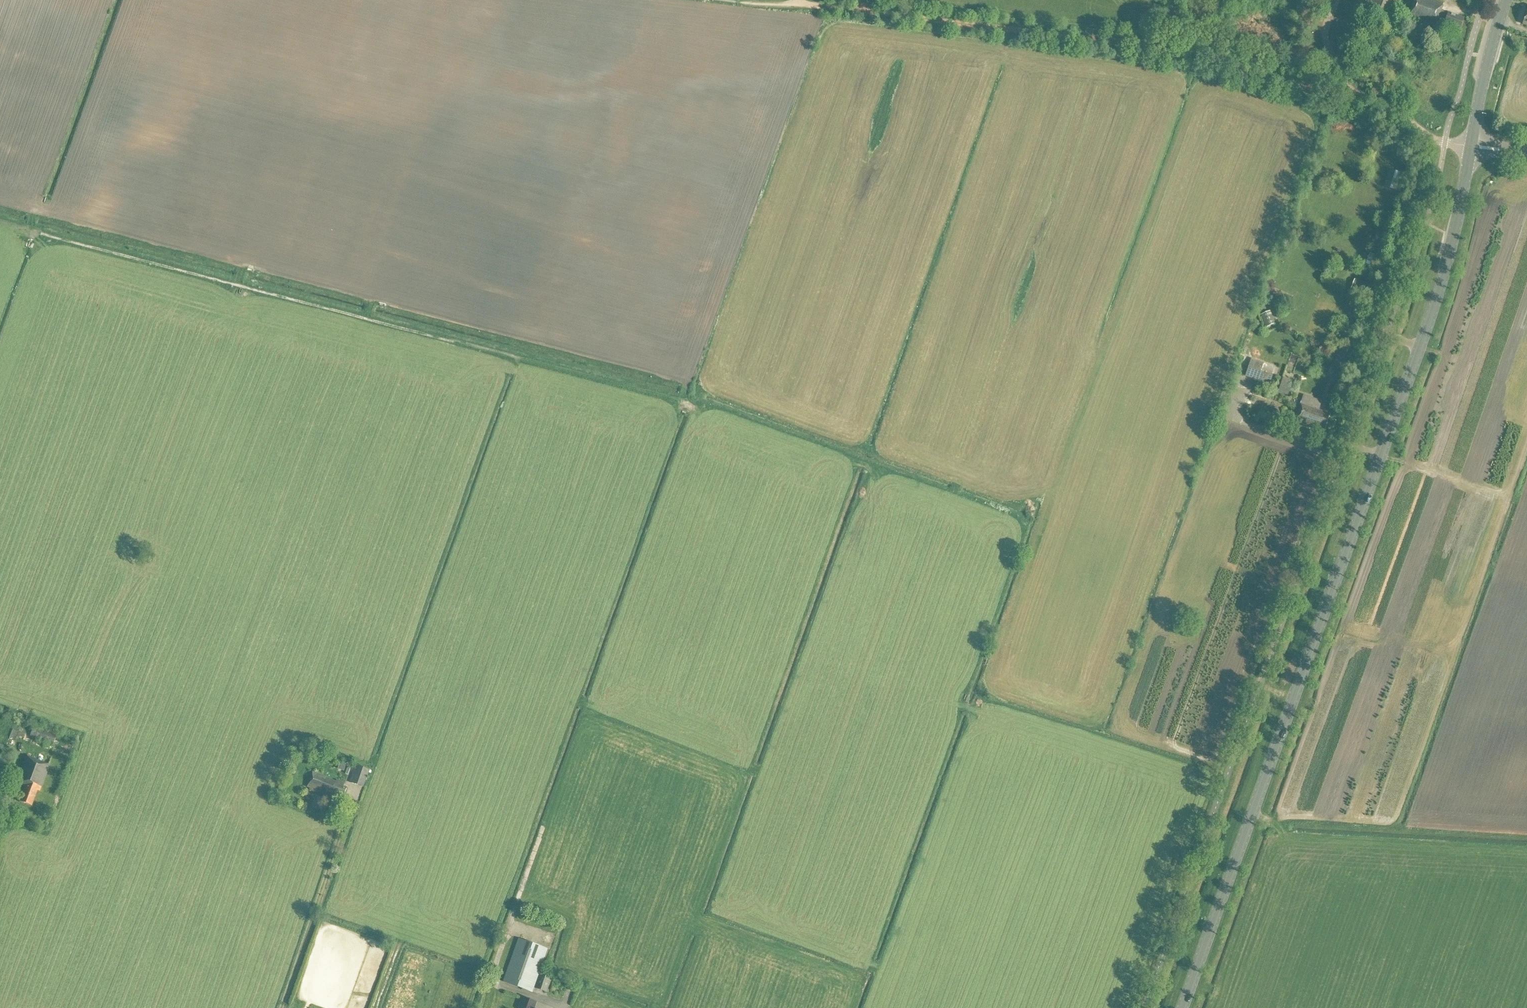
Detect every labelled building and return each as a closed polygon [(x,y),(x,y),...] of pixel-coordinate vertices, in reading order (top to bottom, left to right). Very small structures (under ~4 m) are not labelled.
[(1364,9),(1390,18),(1396,0),(1368,0),(1364,9)] [(1448,14),(1441,12),(1444,5),(1431,0),(1413,0),(1407,18),(1435,28),(1438,20),(1445,23),(1444,26),(1449,28),(1450,27),(1459,30),(1463,19),(1448,14)] [(1387,225),(1379,222),(1371,241),(1379,245),(1387,225)] [(1373,252),(1366,249),(1358,266),(1365,269),(1373,252)] [(1261,315),(1266,328),(1276,324),(1270,311),(1261,315)] [(1258,359),(1260,351),(1253,349),(1251,356),(1252,357),(1258,359)] [(1269,384),(1272,376),(1260,372),(1263,363),(1251,359),(1245,376),(1269,384)] [(1279,393),(1288,396),(1292,381),(1283,379),(1279,393)] [(1304,395),(1301,402),(1295,423),(1312,428),(1313,426),(1324,430),(1329,415),(1318,411),(1319,408),(1322,401),(1304,395)] [(13,729),(10,738),(30,745),(33,737),(53,744),(57,735),(33,727),(30,736),(13,729)] [(17,782),(26,786),(19,802),(32,807),(38,791),(40,792),(42,787),(50,765),(26,756),(17,782)] [(350,782),(364,787),(370,769),(356,764),(350,782)] [(308,788),(311,789),(311,791),(327,797),(329,794),(333,796),(332,798),(339,801),(341,795),(345,796),(348,788),(344,787),(346,783),(338,780),(338,782),(327,779),(327,777),(319,774),(313,772),(308,788)] [(534,992),(549,949),(519,939),(504,981),(534,992)] [(548,993),(554,978),(542,973),(536,989),(548,993)] [(523,997),(519,1007),(535,1007),(537,1002),(523,997)]
